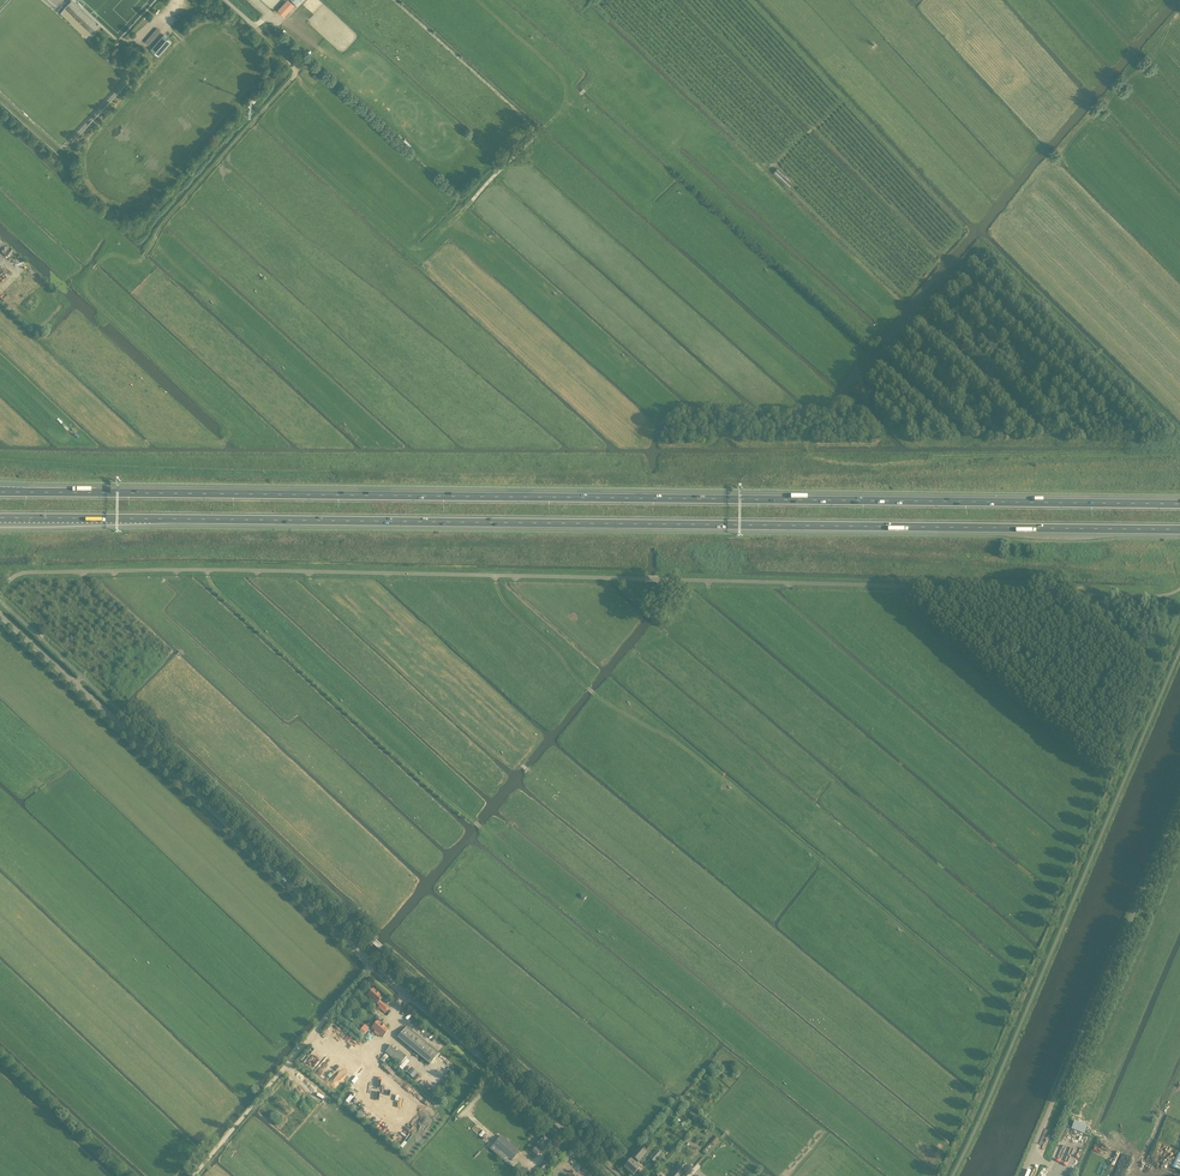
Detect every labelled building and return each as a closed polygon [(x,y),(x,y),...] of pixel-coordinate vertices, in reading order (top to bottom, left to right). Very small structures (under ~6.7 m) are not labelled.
[(94,29),(98,24),(72,0),(71,0),(68,4),(94,29)] [(290,0),(287,0),(278,10),(284,16),(295,5),(290,0)] [(68,4),(64,8),(91,32),(94,29),(68,4)] [(86,37),(91,32),(64,8),(60,12),(86,37)] [(154,39),(161,31),(157,28),(154,31),(150,36),(154,39)] [(158,56),(171,41),(164,35),(151,50),(158,56)] [(788,186),(792,182),(777,168),(773,172),(788,186)] [(373,990),(368,995),(378,1004),(380,1006),(379,1007),(380,1008),(379,1008),(385,1013),(389,1009),(380,1001),(383,998),(373,990)] [(383,1038),(389,1031),(378,1021),(372,1028),(383,1038)] [(440,1053),(407,1027),(398,1038),(430,1065),(440,1053)] [(407,1057),(392,1045),(385,1053),(400,1065),(407,1057)] [(308,1066),(312,1060),(306,1056),(302,1063),(308,1066)] [(406,1060),(399,1068),(402,1070),(409,1062),(406,1060)] [(354,1092),(346,1102),(349,1104),(357,1094),(354,1092)] [(1086,1130),(1088,1124),(1075,1120),(1072,1130),(1091,1135),(1092,1131),(1086,1130)] [(1040,1145),(1047,1147),(1050,1134),(1043,1132),(1040,1145)] [(519,1152),(501,1136),(494,1145),(512,1161),(519,1152)] [(535,1143),(537,1144),(536,1145),(538,1146),(534,1151),(532,1153),(536,1157),(538,1154),(538,1155),(541,1152),(540,1151),(541,1149),(542,1150),(549,1142),(543,1137),(540,1141),(538,1140),(536,1139),(535,1141),(535,1143)] [(643,1144),(648,1148),(653,1142),(647,1138),(643,1144)] [(719,1146),(711,1155),(718,1160),(725,1151),(719,1146)] [(641,1147),(632,1157),(639,1162),(647,1152),(641,1147)] [(655,1163),(662,1154),(657,1150),(650,1159),(655,1163)] [(1130,1156),(1123,1154),(1115,1175),(1123,1175),(1130,1156)] [(633,1175),(640,1168),(631,1160),(624,1168),(633,1175)] [(541,1175),(548,1166),(544,1162),(536,1171),(541,1175)] [(684,1171),(680,1167),(672,1175),(680,1175),(684,1171)]
